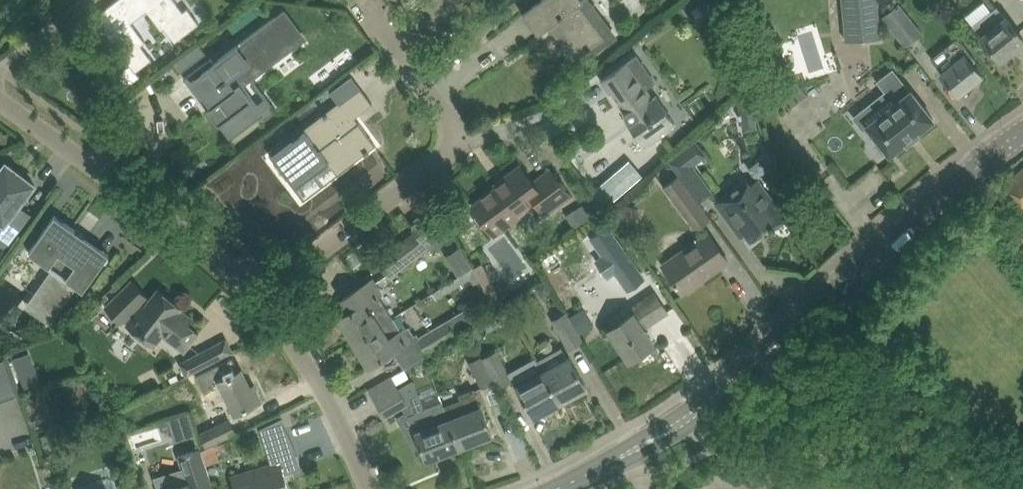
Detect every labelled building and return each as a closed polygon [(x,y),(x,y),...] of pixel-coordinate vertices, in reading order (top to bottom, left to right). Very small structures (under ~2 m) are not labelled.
[(136,1),(135,0),(117,0),(95,17),(114,43),(111,45),(121,58),(123,56),(136,72),(151,60),(140,45),(145,41),(129,20),(145,8),(160,27),(163,25),(175,40),(198,22),(186,5),(183,8),(177,0),(136,0),(136,1)] [(523,14),(539,35),(553,24),(561,34),(557,36),(563,44),(565,43),(576,58),(571,61),(572,62),(590,48),(594,53),(617,35),(590,0),(542,0),(523,14)] [(847,40),(881,37),(877,0),(843,0),(847,40)] [(923,32),(899,2),(882,17),(905,46),(923,32)] [(987,15),(973,26),(1000,60),(1022,41),(1022,39),(997,7),(987,15)] [(206,60),(184,77),(186,79),(189,76),(211,105),(208,108),(231,139),(262,115),(265,119),(278,110),(277,108),(266,117),(242,85),(297,43),(276,15),(215,61),(211,57),(210,57),(214,62),(210,65),(206,60)] [(939,72),(958,94),(981,75),(972,64),(976,61),(957,37),(943,49),(953,61),(939,72)] [(638,55),(628,62),(618,69),(602,80),(611,93),(613,92),(626,111),(624,112),(627,117),(626,118),(645,145),(647,144),(649,146),(671,131),(670,129),(676,124),(657,97),(654,99),(651,94),(646,88),(656,81),(638,55)] [(876,81),(894,103),(866,125),(878,141),(875,143),(883,154),(886,151),(889,154),(905,142),(906,143),(919,133),(917,132),(933,119),(910,90),(892,68),(876,81)] [(352,75),(330,91),(340,103),(342,105),(363,89),(352,75)] [(276,152),(272,155),(278,161),(296,186),(317,171),(329,161),(338,173),(366,152),(366,153),(370,151),(369,150),(376,144),(359,122),(356,125),(352,119),(356,117),(355,115),(351,118),(342,105),(340,103),(340,104),(328,112),(327,112),(324,114),(325,115),(284,145),(276,152)] [(757,129),(754,110),(740,112),(744,131),(757,129)] [(679,173),(678,174),(700,203),(714,192),(693,165),(707,155),(696,140),(669,160),(679,173)] [(5,225),(0,231),(0,237),(10,244),(32,215),(20,205),(35,185),(7,163),(0,171),(0,221),(5,225)] [(507,180),(473,207),(492,232),(534,200),(546,215),(572,195),(552,169),(534,183),(521,166),(505,178),(507,180)] [(1005,183),(1022,204),(1022,168),(1005,183)] [(700,203),(678,174),(663,185),(696,229),(711,218),(699,203),(700,203)] [(747,177),(714,201),(729,220),(741,236),(745,233),(751,241),(769,227),(772,230),(787,218),(775,202),(762,185),(756,189),(751,183),(747,177)] [(606,180),(593,191),(607,206),(619,196),(606,180)] [(567,214),(575,228),(599,214),(590,199),(567,214)] [(618,218),(635,222),(639,207),(621,203),(618,218)] [(454,234),(433,208),(412,225),(418,232),(380,262),(390,274),(391,275),(429,245),(433,251),(454,234)] [(110,254),(77,230),(56,215),(30,252),(55,270),(31,305),(49,318),(47,321),(51,324),(78,286),(84,290),(110,254)] [(607,225),(591,237),(604,255),(598,259),(597,260),(598,262),(607,274),(608,276),(609,275),(615,271),(628,289),(645,277),(607,225)] [(708,230),(662,262),(672,277),(684,293),(705,278),(704,275),(727,259),(729,262),(730,261),(718,245),(708,230)] [(1014,246),(1022,256),(1022,238),(1014,246)] [(445,256),(458,277),(472,268),(460,247),(445,256)] [(458,277),(432,292),(436,299),(470,278),(475,285),(481,281),(472,268),(458,277)] [(186,350),(199,333),(188,324),(193,318),(181,308),(182,307),(158,288),(150,299),(148,298),(149,297),(133,280),(106,306),(121,323),(124,320),(127,323),(127,324),(156,346),(165,335),(186,350)] [(355,341),(393,317),(379,293),(380,293),(372,281),(344,299),(351,311),(341,318),(355,341)] [(499,293),(490,298),(496,309),(505,304),(499,293)] [(625,300),(601,317),(630,360),(653,344),(641,326),(656,316),(658,318),(667,312),(655,293),(631,309),(625,300)] [(421,339),(417,334),(414,335),(409,326),(401,330),(393,317),(355,341),(370,364),(384,355),(386,357),(388,358),(392,355),(393,353),(392,351),(395,349),(407,367),(424,356),(474,324),(466,311),(421,339)] [(569,348),(583,340),(567,314),(554,322),(569,348)] [(571,357),(568,359),(561,347),(539,361),(545,371),(560,401),(587,387),(571,357)] [(188,375),(214,362),(208,350),(182,364),(188,375)] [(7,351),(0,354),(0,401),(22,393),(7,351)] [(497,351),(483,359),(495,381),(497,387),(511,380),(497,351)] [(495,381),(483,359),(481,356),(469,362),(482,388),(495,381)] [(243,369),(219,382),(234,413),(262,399),(254,385),(251,387),(243,369)] [(26,387),(39,383),(34,370),(22,375),(26,387)] [(560,401),(545,371),(518,386),(534,415),(560,401)] [(390,376),(371,388),(387,414),(403,404),(407,412),(402,415),(420,445),(423,443),(429,458),(461,446),(446,407),(444,404),(423,412),(419,400),(411,379),(398,389),(390,376)] [(463,400),(446,407),(461,446),(493,434),(484,409),(482,406),(481,407),(474,390),(461,395),(463,400)] [(233,475),(237,488),(288,488),(283,474),(302,468),(295,448),(286,427),(277,431),(274,422),(282,419),(281,418),(260,428),(271,463),(233,475)] [(204,448),(236,432),(230,420),(198,436),(204,448)] [(963,446),(953,446),(952,457),(963,457),(963,446)] [(189,482),(165,488),(215,488),(202,447),(179,453),(189,482)]
